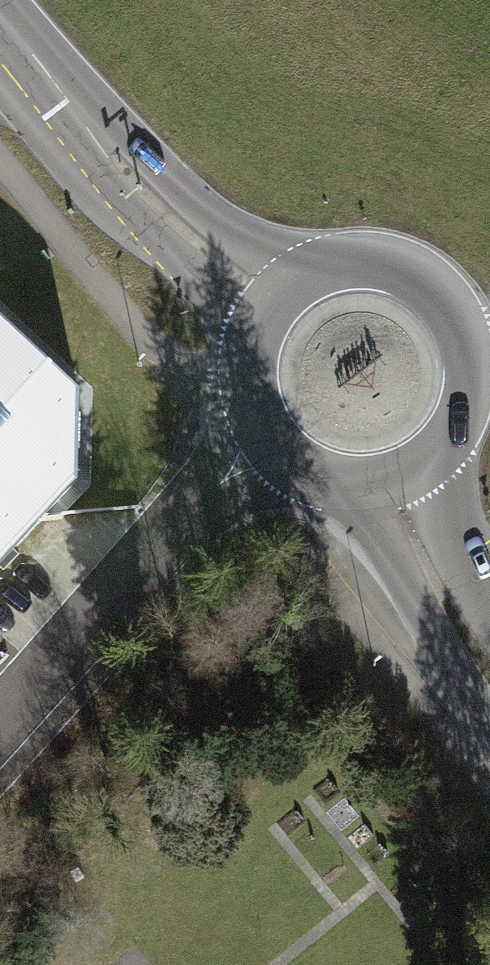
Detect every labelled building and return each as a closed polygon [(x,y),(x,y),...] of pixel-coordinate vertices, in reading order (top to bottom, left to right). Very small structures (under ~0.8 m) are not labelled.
[(76,478),(77,385),(0,313),(0,558),(76,478)]
